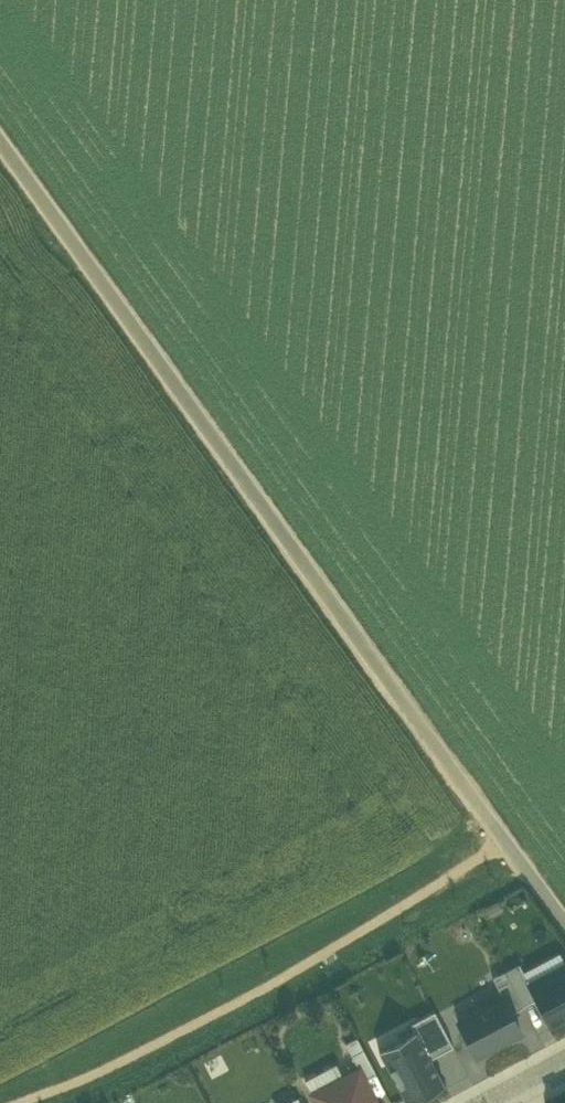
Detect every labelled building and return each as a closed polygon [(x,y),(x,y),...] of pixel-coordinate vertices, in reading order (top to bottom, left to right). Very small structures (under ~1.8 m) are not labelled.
[(564,963),(564,961),(560,951),(523,970),(530,982),(564,963)] [(519,963),(505,970),(523,1006),(537,999),(529,983),(530,982),(523,970),(519,963)] [(529,983),(537,999),(552,1027),(564,1021),(564,963),(530,982),(529,983)] [(505,970),(493,977),(504,998),(512,1012),(523,1006),(505,970)] [(504,998),(458,1022),(475,1053),(521,1029),(512,1012),(504,998)] [(415,1030),(430,1057),(453,1045),(434,1010),(410,1023),(414,1031),(415,1030)] [(379,1049),(407,1102),(409,1102),(444,1085),(430,1057),(415,1030),(414,1031),(379,1049)] [(359,1068),(364,1077),(376,1071),(357,1036),(345,1042),(359,1068)] [(304,1078),(312,1092),(344,1076),(336,1061),(304,1078)] [(312,1092),(318,1102),(378,1102),(364,1077),(359,1068),(344,1076),(312,1092)]
